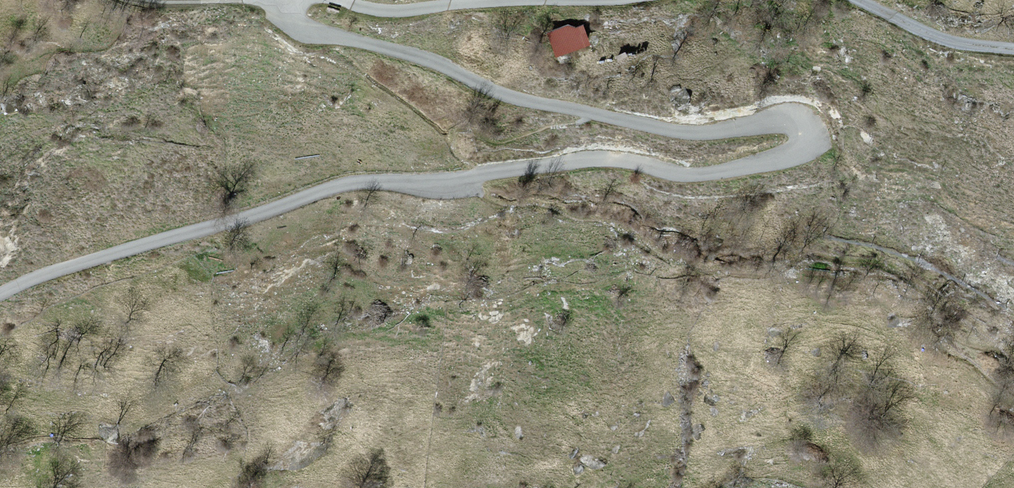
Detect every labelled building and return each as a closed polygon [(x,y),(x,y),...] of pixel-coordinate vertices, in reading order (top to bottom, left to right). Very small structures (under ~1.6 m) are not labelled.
[(558,65),(591,52),(579,23),(547,35),(558,65)]
